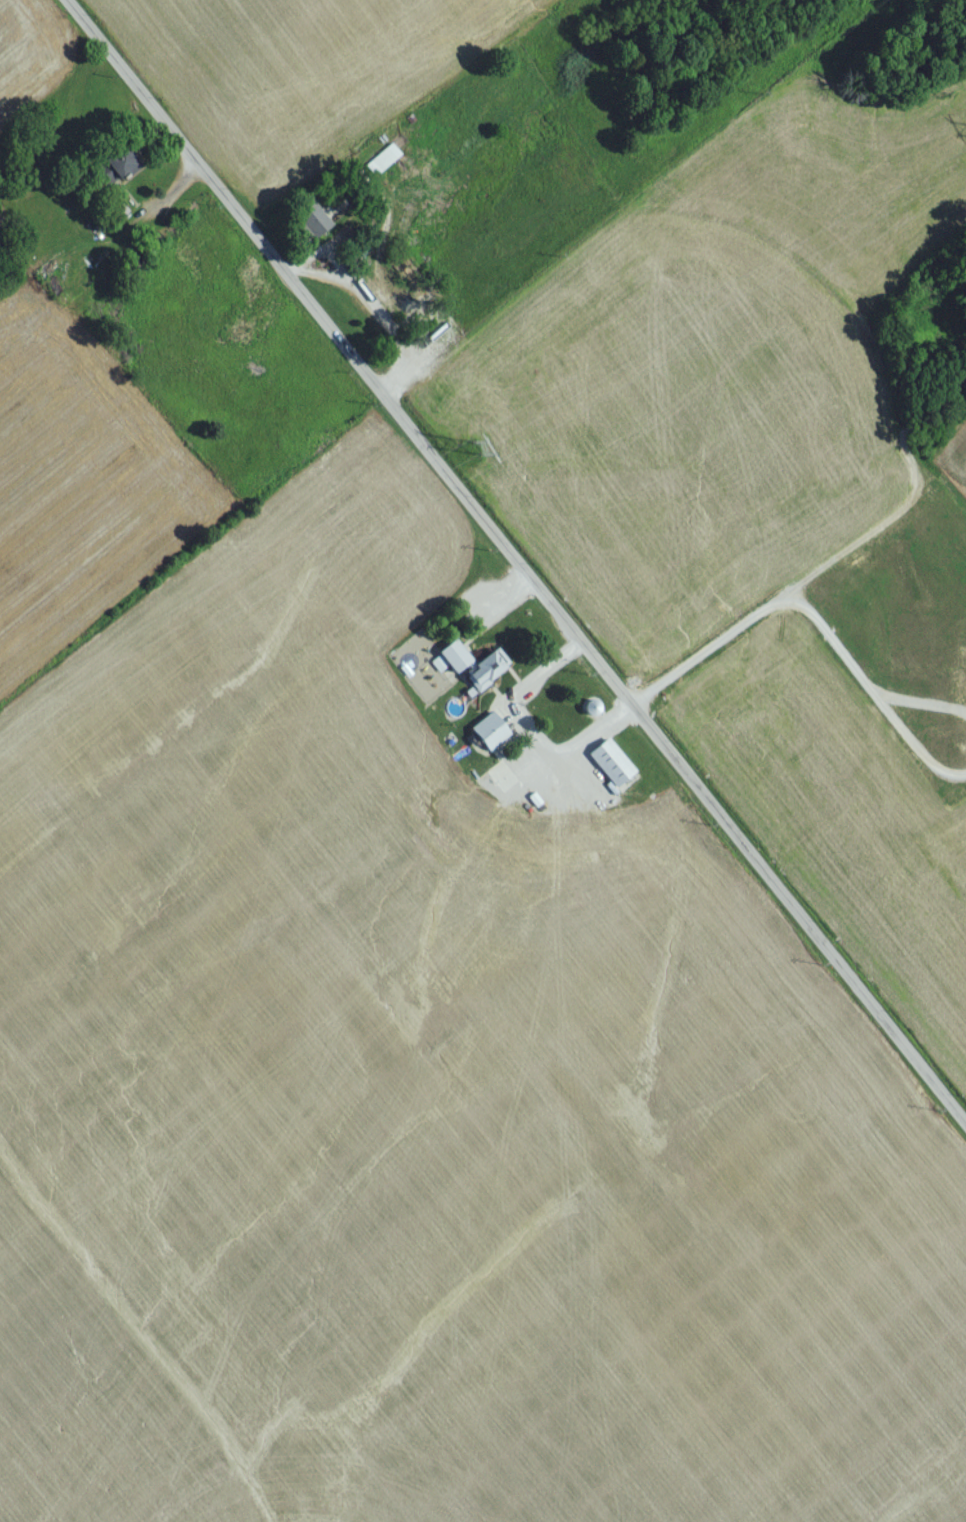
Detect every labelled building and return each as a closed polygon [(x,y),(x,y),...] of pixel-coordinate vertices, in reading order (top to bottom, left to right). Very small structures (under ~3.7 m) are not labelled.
[(121,150),(80,177),(94,198),(134,170),(121,150)] [(368,168),(377,178),(393,162),(384,153),(368,168)] [(331,233),(309,201),(289,216),(311,247),(331,233)] [(451,681),(458,676),(472,696),(508,672),(494,652),(470,668),(453,643),(434,656),(451,681)] [(583,761),(613,794),(632,776),(602,743),(583,761)]
